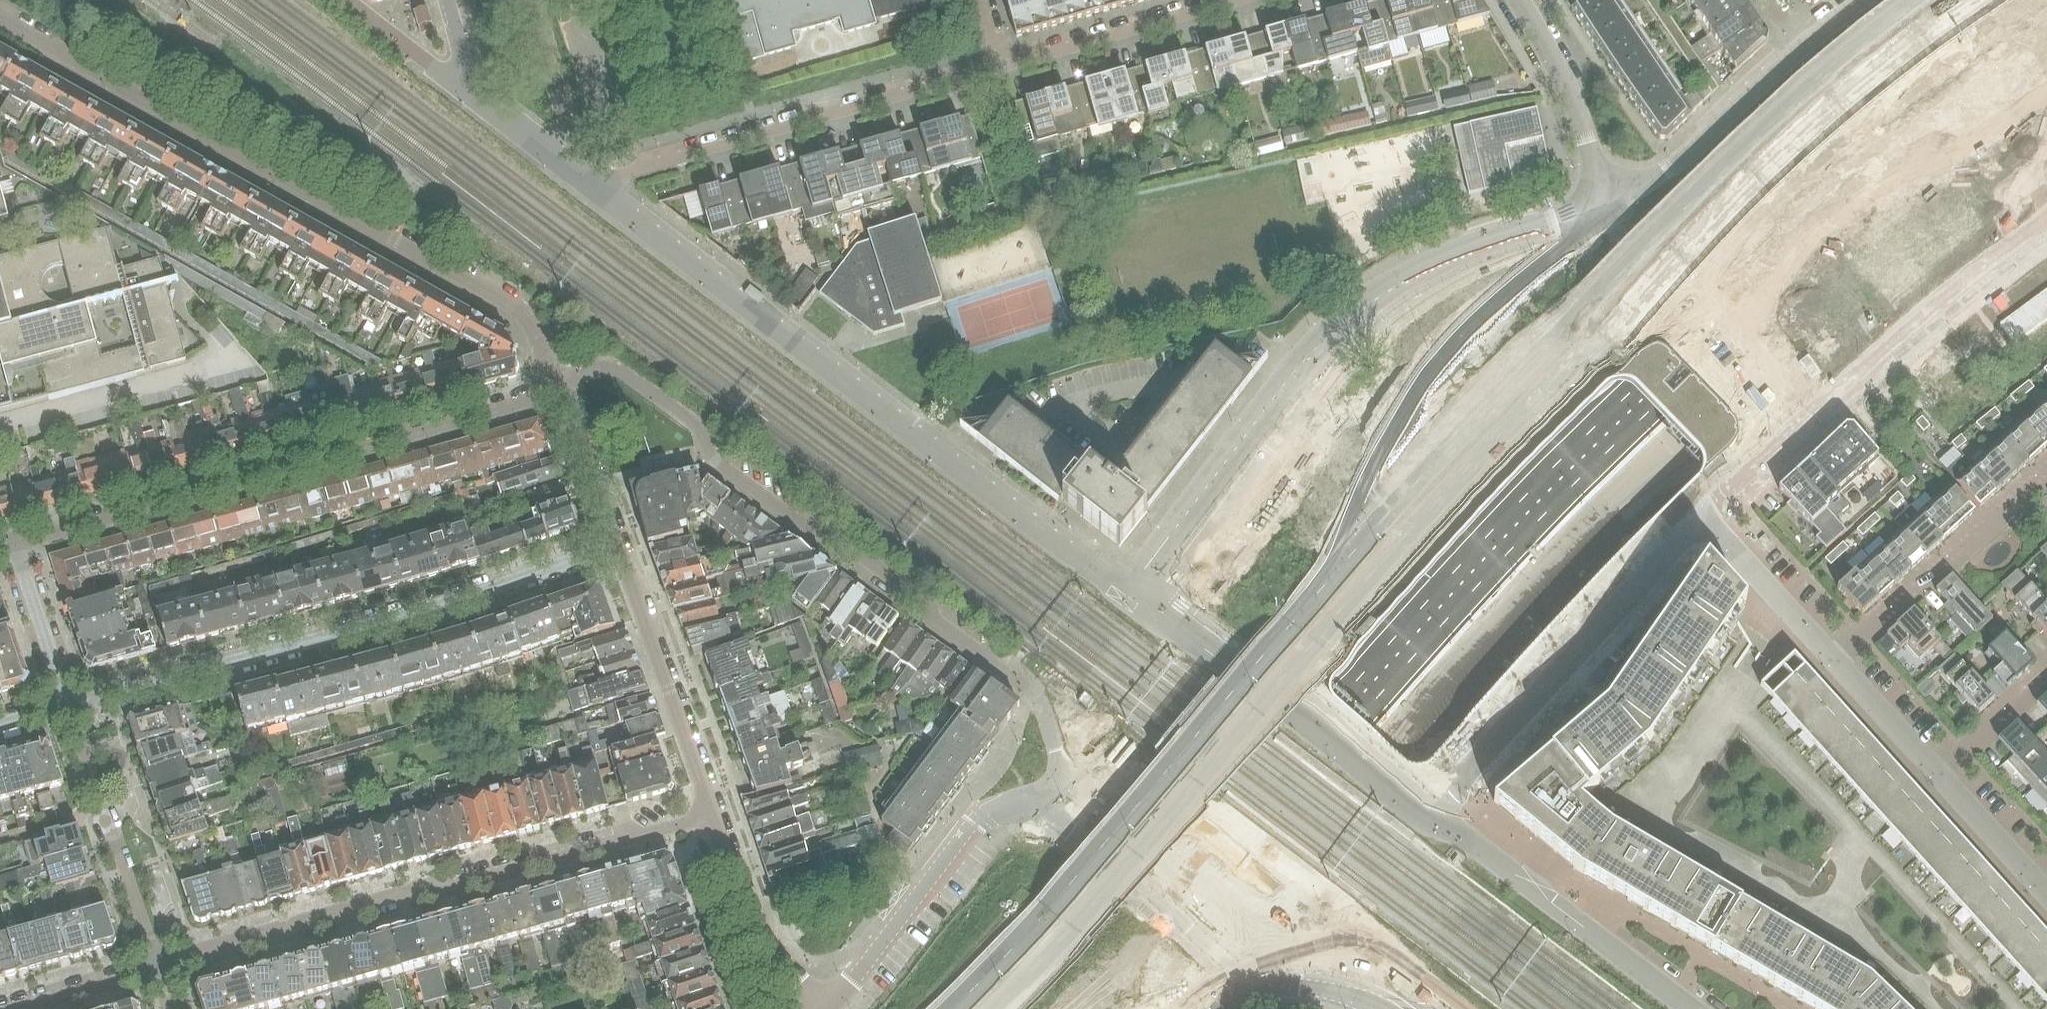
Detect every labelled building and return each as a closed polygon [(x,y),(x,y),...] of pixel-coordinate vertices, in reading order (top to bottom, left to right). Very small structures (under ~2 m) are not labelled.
[(735,44),(737,43),(743,63),(796,48),(791,29),(838,17),(843,36),(876,26),(874,20),(879,19),(879,20),(917,10),(917,9),(925,6),(924,0),(723,0),(735,44)] [(1022,34),(1034,31),(1025,0),(1005,0),(1015,36),(1022,34)] [(1034,31),(1051,26),(1044,0),(1025,0),(1034,31)] [(1051,26),(1068,21),(1062,0),(1044,0),(1051,26)] [(1086,16),(1081,0),(1062,0),(1068,21),(1086,16)] [(1086,16),(1103,12),(1100,0),(1081,0),(1086,16)] [(1120,7),(1118,0),(1100,0),(1103,12),(1120,7)] [(1420,35),(1410,0),(1380,0),(1377,1),(1390,43),(1420,35)] [(1450,26),(1443,0),(1410,0),(1420,35),(1450,26)] [(1490,15),(1481,0),(1443,0),(1450,26),(1490,15)] [(1572,11),(1590,0),(1565,0),(1572,11)] [(1583,29),(1615,7),(1610,0),(1590,0),(1572,11),(1583,29)] [(1693,21),(1724,0),(1689,0),(1682,5),(1693,21)] [(1743,0),(1724,0),(1693,21),(1705,39),(1749,10),(1743,0)] [(1347,9),(1364,69),(1393,61),(1388,44),(1390,43),(1377,1),(1347,9)] [(1669,18),(1658,1),(1650,6),(1661,23),(1669,18)] [(1583,29),(1594,45),(1626,22),(1615,7),(1583,29)] [(421,35),(433,32),(433,30),(427,9),(414,12),(420,34),(421,34),(421,35)] [(1317,18),(1329,60),(1356,53),(1361,70),(1364,69),(1347,9),(1317,18)] [(1701,66),(1717,55),(1760,26),(1749,10),(1705,39),(1705,40),(1690,50),(1701,66)] [(1287,26),(1299,69),(1329,60),(1317,18),(1287,26)] [(1669,18),(1661,23),(1671,38),(1679,32),(1669,18)] [(1594,45),(1604,60),(1638,38),(1626,22),(1594,45)] [(1269,77),(1299,69),(1287,26),(1257,35),(1269,77)] [(1765,45),(1766,45),(1768,37),(1767,37),(1760,26),(1717,55),(1732,76),(1749,60),(1765,45)] [(1682,55),(1690,50),(1679,32),(1671,38),(1682,55)] [(1238,86),(1269,77),(1257,35),(1226,43),(1238,86)] [(1604,60),(1615,76),(1649,54),(1638,38),(1604,60)] [(1208,94),(1238,86),(1226,43),(1196,52),(1208,94)] [(0,93),(19,60),(0,50),(0,88),(2,89),(0,93)] [(1690,50),(1682,55),(1693,71),(1701,66),(1690,50)] [(1178,103),(1208,94),(1196,52),(1166,60),(1178,103)] [(1615,76),(1627,94),(1661,70),(1649,54),(1615,76)] [(28,65),(19,60),(0,93),(10,99),(1,116),(12,122),(40,73),(28,67),(28,65)] [(1177,103),(1178,103),(1166,60),(1136,69),(1153,129),(1182,121),(1177,103)] [(1701,66),(1693,71),(1704,88),(1709,96),(1716,89),(1701,66)] [(1105,77),(1117,120),(1146,112),(1151,129),(1153,129),(1136,69),(1105,77)] [(1661,70),(1627,94),(1634,105),(1637,109),(1672,86),(1661,70)] [(31,111),(42,116),(60,83),(50,77),(48,78),(40,73),(12,122),(22,128),(31,111)] [(1075,86),(1087,128),(1117,120),(1105,77),(1075,86)] [(1497,97),(1494,82),(1468,87),(1472,103),(1497,97)] [(40,138),(51,144),(78,95),(67,89),(67,87),(60,83),(42,116),(50,121),(40,138)] [(1087,128),(1075,86),(1045,94),(1057,137),(1087,128)] [(1637,109),(1649,125),(1683,102),(1672,86),(1637,109)] [(1683,102),(1649,125),(1658,139),(1666,140),(1692,114),(1692,113),(1709,96),(1704,88),(1683,102)] [(1470,104),(1467,90),(1442,95),(1445,109),(1470,104)] [(1062,154),(1057,137),(1045,94),(1014,103),(1031,163),(1062,154)] [(71,133),(80,138),(99,105),(89,99),(88,101),(78,95),(51,144),(62,150),(71,133)] [(1432,112),(1429,98),(1404,104),(1407,118),(1432,112)] [(1387,118),(1383,104),(1372,107),(1376,121),(1387,118)] [(79,160),(88,165),(116,116),(106,110),(107,109),(99,105),(80,138),(89,143),(79,160)] [(1470,125),(1453,128),(1468,195),(1484,192),(1541,179),(1550,171),(1554,167),(1553,166),(1549,170),(1543,163),(1547,157),(1536,110),(1470,125)] [(1371,126),(1368,112),(1343,118),(1346,132),(1371,126)] [(110,155),(119,160),(138,127),(128,121),(127,122),(116,116),(88,165),(100,172),(110,155)] [(970,116),(939,124),(951,167),(982,158),(970,116)] [(1346,132),(1343,118),(1318,123),(1321,137),(1346,132)] [(951,167),(939,124),(909,133),(921,175),(951,167)] [(119,182),(129,188),(156,139),(145,132),(144,131),(138,127),(119,160),(128,165),(119,182)] [(1305,141),(1302,127),(1282,132),(1285,145),(1305,141)] [(921,175),(909,133),(879,141),(896,202),(897,201),(892,184),(921,175)] [(1283,152),(1280,137),(1254,143),(1258,158),(1283,152)] [(149,176),(158,181),(177,148),(167,143),(165,144),(156,139),(129,188),(139,194),(149,176)] [(6,141),(0,143),(0,154),(2,161),(8,159),(9,164),(169,253),(174,245),(10,154),(6,141)] [(849,149),(867,210),(896,202),(879,141),(849,149)] [(1258,160),(1254,145),(1243,148),(1247,163),(1258,160)] [(158,204),(169,210),(197,161),(185,154),(184,152),(177,148),(158,181),(168,187),(158,204)] [(849,149),(820,158),(837,219),(867,210),(849,149)] [(1193,155),(1196,165),(1203,163),(1200,153),(1193,155)] [(836,219),(837,219),(820,158),(790,166),(802,209),(831,201),(836,219)] [(1173,158),(1161,162),(1163,173),(1176,170),(1173,158)] [(197,161),(169,210),(179,215),(189,198),(197,203),(216,170),(207,165),(206,166),(197,161)] [(772,218),(802,209),(790,166),(760,175),(772,218)] [(1117,182),(1113,168),(1099,172),(1103,186),(1117,182)] [(228,178),(219,172),(200,205),(211,211),(202,227),(213,234),(241,186),(228,179),(228,178)] [(1089,190),(1103,186),(1099,172),(1085,176),(1089,190)] [(730,183),(742,226),(772,218),(760,175),(730,183)] [(742,226),(730,183),(699,192),(711,235),(742,226)] [(1052,197),(1049,184),(1038,187),(1042,200),(1052,197)] [(250,190),(241,186),(213,234),(222,240),(232,222),(241,227),(259,195),(251,190),(250,190)] [(240,249),(250,255),(278,207),(267,200),(267,199),(259,195),(241,227),(249,232),(240,249)] [(250,255),(258,260),(260,261),(270,243),(280,249),(299,216),(289,211),(288,212),(278,207),(250,255)] [(984,222),(981,212),(968,216),(971,226),(984,222)] [(280,272),(291,278),(319,229),(306,222),(307,221),(299,216),(280,249),(290,255),(280,272)] [(958,230),(971,226),(968,216),(955,220),(958,230)] [(901,314),(941,301),(914,218),(867,234),(869,242),(855,246),(819,293),(874,335),(904,325),(901,314)] [(311,266),(321,272),(340,239),(328,233),(327,234),(319,229),(291,278),(301,284),(311,266)] [(159,260),(117,271),(106,233),(0,261),(0,379),(5,378),(12,404),(0,407),(0,410),(148,370),(149,373),(151,373),(150,369),(186,360),(165,284),(171,283),(171,281),(165,283),(159,260)] [(935,245),(931,233),(922,236),(926,248),(935,245)] [(319,294),(330,300),(358,251),(346,244),(347,243),(340,239),(321,272),(329,277),(319,294)] [(263,296),(178,248),(173,256),(366,365),(364,369),(367,371),(384,366),(384,364),(314,325),(317,319),(306,312),(303,318),(276,303),(279,298),(266,290),(263,296)] [(368,257),(358,251),(330,300),(340,306),(350,288),(359,293),(378,261),(369,256),(368,257)] [(830,266),(827,253),(816,256),(819,270),(830,266)] [(284,324),(165,257),(164,259),(196,296),(201,288),(248,314),(244,322),(258,329),(261,325),(278,335),(284,324)] [(358,315),(369,321),(397,272),(386,266),(386,265),(378,261),(359,293),(368,298),(358,315)] [(818,279),(806,270),(791,289),(799,304),(818,279)] [(389,310),(398,315),(417,282),(407,276),(406,277),(397,272),(369,321),(379,327),(389,310)] [(414,329),(435,294),(424,287),(424,286),(417,282),(398,315),(407,321),(398,338),(407,343),(415,330),(414,329)] [(441,329),(461,340),(474,317),(463,310),(464,309),(446,298),(445,299),(435,294),(414,329),(415,330),(434,341),(441,329)] [(461,340),(474,348),(480,351),(495,359),(518,360),(509,337),(500,332),(501,330),(487,322),(486,324),(474,317),(461,340)] [(408,343),(400,356),(407,360),(415,347),(408,343)] [(1215,346),(1108,481),(1008,402),(982,436),(999,450),(995,455),(1005,463),(1008,459),(1080,516),(1119,547),(1147,512),(1245,388),(1240,383),(1248,373),(1215,346)] [(480,351),(479,358),(487,385),(515,377),(518,360),(495,359),(480,351)] [(1638,355),(1611,382),(1614,381),(1617,380),(1622,380),(1628,381),(1631,383),(1634,385),(1701,456),(1703,459),(1704,462),(1705,465),(1705,469),(1705,472),(1704,475),(1703,477),(1701,480),(1707,487),(1727,468),(1721,462),(1731,453),(1733,449),(1735,445),(1736,440),(1736,435),(1735,431),(1733,426),(1728,421),(1672,360),(1668,356),(1667,355),(1661,352),(1658,351),(1655,351),(1649,351),(1646,351),(1643,353),(1638,355)] [(425,366),(413,370),(422,403),(444,397),(435,364),(432,354),(422,357),(425,366)] [(465,391),(458,364),(457,364),(455,358),(435,364),(444,397),(465,391)] [(487,385),(479,358),(458,364),(465,391),(487,385)] [(330,366),(322,368),(326,380),(334,378),(330,366)] [(324,379),(321,368),(316,369),(319,381),(324,379)] [(402,409),(422,403),(413,370),(392,376),(402,409)] [(392,376),(371,381),(380,415),(402,409),(392,376)] [(326,384),(329,393),(338,427),(359,421),(350,387),(347,377),(326,384)] [(359,421),(380,415),(371,381),(350,387),(359,421)] [(2034,389),(2028,382),(2019,390),(2024,396),(2034,389)] [(260,449),(286,441),(276,409),(274,410),(266,383),(256,386),(262,407),(247,412),(248,415),(245,416),(249,429),(254,428),(260,449)] [(2024,396),(2019,390),(2009,397),(2015,404),(2024,396)] [(241,454),(260,449),(254,428),(249,429),(245,416),(248,415),(247,412),(240,391),(231,394),(237,415),(230,417),(231,419),(226,420),(227,423),(231,421),(241,454)] [(286,406),(296,438),(338,427),(329,393),(308,400),(306,392),(284,399),(286,406)] [(2034,409),(2046,423),(2046,397),(2034,409)] [(208,400),(201,402),(209,427),(213,426),(216,438),(212,439),(218,460),(241,454),(231,421),(227,423),(226,420),(219,422),(218,416),(213,417),(208,400)] [(185,435),(195,467),(218,460),(212,439),(216,438),(213,426),(209,427),(201,402),(192,404),(195,418),(200,416),(203,427),(185,432),(186,435),(185,435)] [(286,406),(276,409),(286,441),(296,438),(286,406)] [(2000,416),(1994,409),(1985,417),(1990,423),(2000,416)] [(2019,423),(2043,449),(2046,446),(2046,423),(2034,409),(2019,423)] [(1920,443),(1935,429),(1923,416),(1908,430),(1920,443)] [(1990,423),(1985,417),(1975,424),(1981,431),(1990,423)] [(125,454),(134,484),(156,478),(142,429),(141,429),(138,418),(128,421),(136,451),(125,454)] [(538,420),(516,426),(525,457),(543,453),(544,458),(549,456),(548,451),(550,451),(538,420)] [(162,426),(166,440),(175,472),(195,467),(185,435),(182,421),(162,426)] [(2019,423),(2004,437),(2028,463),(2043,449),(2019,423)] [(525,457),(516,426),(494,432),(504,464),(520,459),(521,464),(526,463),(525,458),(525,457)] [(148,427),(142,429),(156,478),(175,472),(166,440),(156,443),(153,432),(149,433),(148,427)] [(1837,435),(1820,451),(1808,463),(1835,494),(1877,456),(1852,428),(1852,427),(1845,427),(1837,435)] [(504,464),(494,432),(472,438),(481,470),(498,465),(499,470),(505,469),(503,464),(504,464)] [(1961,436),(1951,444),(1956,450),(1966,443),(1961,436)] [(2004,437),(1987,452),(2011,478),(2028,463),(2004,437)] [(481,470),(472,438),(450,444),(470,513),(474,512),(467,485),(465,485),(463,481),(465,480),(464,475),(481,470)] [(57,449),(55,442),(44,445),(46,452),(57,449)] [(470,513),(450,444),(429,450),(429,452),(438,482),(455,477),(465,515),(470,513)] [(1895,458),(1901,453),(1893,444),(1887,449),(1895,458)] [(77,468),(86,497),(134,484),(125,454),(117,456),(116,452),(101,456),(87,460),(88,464),(77,468)] [(438,482),(429,452),(407,458),(418,493),(421,492),(420,487),(438,482)] [(1987,452),(1971,467),(1995,494),(2011,478),(1987,452)] [(527,489),(567,477),(559,456),(553,458),(498,476),(504,496),(527,489)] [(407,458),(364,470),(375,506),(379,505),(377,499),(411,490),(413,495),(418,493),(407,458)] [(67,470),(52,475),(54,483),(57,482),(64,503),(86,497),(77,468),(74,459),(65,462),(67,470)] [(1808,463),(1794,475),(1835,519),(1848,508),(1835,494),(1808,463)] [(1979,508),(1995,494),(1971,467),(1955,481),(1979,508)] [(42,510),(64,503),(57,482),(54,483),(52,475),(41,478),(38,468),(31,470),(34,480),(33,480),(42,510)] [(375,506),(364,470),(343,476),(343,475),(342,475),(352,507),(369,502),(370,507),(375,506)] [(675,476),(683,503),(689,525),(698,523),(695,512),(704,510),(706,517),(702,487),(701,488),(697,471),(675,476)] [(342,475),(320,481),(331,518),(334,517),(333,512),(352,507),(342,475)] [(1835,519),(1794,475),(1778,489),(1779,490),(1790,502),(1786,506),(1795,516),(1799,512),(1811,525),(1819,535),(1816,538),(1826,549),(1845,531),(1835,519)] [(1915,481),(1910,475),(1900,483),(1906,489),(1915,481)] [(660,508),(683,503),(675,476),(674,476),(664,481),(654,484),(653,479),(629,486),(636,511),(638,510),(648,546),(687,536),(680,515),(655,521),(654,516),(662,514),(660,508)] [(706,517),(711,521),(732,496),(708,478),(702,487),(706,517)] [(33,480),(11,487),(19,516),(42,510),(33,480)] [(331,518),(320,481),(298,487),(308,519),(325,514),(327,519),(331,518)] [(537,512),(542,510),(569,502),(576,500),(569,482),(528,493),(535,513),(537,512)] [(1877,482),(1871,487),(1877,495),(1884,489),(1877,482)] [(439,485),(430,487),(433,497),(441,495),(439,485)] [(1950,486),(1933,501),(1958,527),(1974,512),(1950,486)] [(19,516),(11,487),(0,490),(0,521),(19,516)] [(308,519),(298,487),(277,493),(288,530),(292,529),(290,524),(308,519)] [(1868,503),(1877,495),(1871,487),(1862,496),(1868,503)] [(255,500),(233,507),(244,543),(250,542),(248,536),(281,527),(282,532),(288,530),(277,493),(255,499),(255,500)] [(1897,493),(1888,501),(1894,508),(1903,499),(1897,493)] [(717,525),(726,532),(746,506),(732,496),(711,521),(712,538),(718,537),(717,525)] [(2045,497),(2039,503),(2046,512),(2046,499),(2045,497)] [(391,508),(389,501),(381,503),(383,511),(391,508)] [(1933,501),(1918,515),(1942,541),(1958,527),(1933,501)] [(542,510),(551,538),(574,530),(576,523),(569,502),(542,510)] [(733,537),(739,542),(761,517),(746,506),(726,532),(719,542),(725,547),(733,537)] [(244,543),(233,507),(211,513),(221,544),(239,539),(240,544),(244,543)] [(537,522),(519,528),(526,546),(551,538),(542,510),(537,512),(539,519),(537,522)] [(211,513),(190,519),(200,556),(206,554),(204,549),(221,544),(211,513)] [(1880,520),(1874,514),(1865,522),(1871,529),(1880,520)] [(1942,541),(1918,515),(1901,530),(1925,557),(1942,541)] [(746,547),(750,546),(789,537),(761,517),(739,542),(746,547)] [(200,556),(190,519),(169,525),(178,556),(195,551),(196,557),(200,556)] [(343,530),(345,537),(382,525),(380,519),(343,530)] [(526,546),(519,528),(517,519),(501,524),(504,533),(484,539),(482,530),(470,534),(478,562),(526,546)] [(1871,529),(1865,522),(1856,530),(1862,537),(1871,529)] [(168,524),(147,530),(157,568),(162,566),(161,561),(178,556),(169,525),(168,524)] [(466,525),(428,537),(440,575),(478,563),(478,562),(470,534),(469,534),(466,525)] [(157,568),(147,530),(125,536),(134,569),(151,564),(153,569),(157,568)] [(1901,530),(1886,544),(1910,570),(1925,557),(1901,530)] [(134,569),(125,536),(103,542),(117,594),(127,591),(121,572),(134,569)] [(440,575),(428,537),(390,549),(401,587),(406,585),(440,575)] [(750,546),(755,568),(812,554),(789,537),(750,546)] [(693,539),(651,549),(659,569),(715,555),(717,554),(713,542),(696,546),(693,539)] [(117,594),(103,542),(81,548),(90,581),(92,586),(98,585),(96,579),(101,578),(106,597),(117,594)] [(1848,549),(1843,543),(1834,551),(1839,558),(1848,549)] [(254,544),(246,546),(248,555),(256,552),(254,544)] [(1910,570),(1886,544),(1869,559),(1893,586),(1910,570)] [(749,555),(748,547),(733,550),(735,558),(749,555)] [(90,581),(81,548),(48,557),(60,590),(78,584),(90,581)] [(390,549),(351,559),(362,597),(401,587),(390,549)] [(1839,558),(1834,551),(1825,559),(1830,566),(1839,558)] [(270,559),(268,553),(257,556),(259,563),(270,559)] [(766,588),(790,582),(836,571),(812,554),(755,568),(740,571),(723,575),(726,584),(763,575),(766,588)] [(715,555),(659,569),(666,589),(722,575),(715,555)] [(259,563),(257,556),(230,564),(232,571),(259,563)] [(351,559),(313,569),(323,608),(362,597),(351,559)] [(1869,559),(1854,573),(1878,599),(1893,586),(1869,559)] [(1745,604),(1707,560),(1606,706),(1546,757),(1550,762),(1548,764),(1540,771),(1536,766),(1494,802),(1579,872),(1611,826),(1606,822),(1581,801),(1648,744),(1711,652),(1733,620),(1745,604)] [(739,566),(730,568),(726,565),(725,563),(721,564),(723,575),(740,571),(739,566)] [(205,579),(232,571),(230,564),(203,572),(205,579)] [(313,569),(274,580),(284,618),(323,608),(313,569)] [(825,620),(826,621),(853,584),(836,572),(837,571),(836,571),(790,582),(814,601),(813,602),(829,615),(825,620)] [(2001,586),(2034,622),(2030,626),(2039,636),(2043,632),(2046,636),(2046,604),(2017,571),(2001,586)] [(1861,615),(1878,599),(1854,573),(1837,588),(1861,615)] [(710,601),(713,600),(713,602),(730,596),(722,575),(666,589),(673,609),(677,608),(677,609),(710,602),(710,601)] [(1956,613),(1976,635),(1992,621),(1952,576),(1936,591),(1947,604),(1943,607),(1952,617),(1956,613)] [(180,586),(178,579),(151,587),(149,589),(151,595),(180,586)] [(274,580),(235,590),(245,628),(284,618),(274,580)] [(60,590),(66,609),(87,603),(86,598),(91,597),(90,593),(85,595),(83,589),(80,590),(78,584),(60,590)] [(869,595),(853,584),(826,621),(835,628),(830,636),(836,640),(869,595)] [(139,600),(143,610),(145,617),(152,615),(142,585),(135,588),(139,600)] [(595,586),(565,597),(564,597),(579,638),(615,627),(602,589),(595,586)] [(245,628),(235,590),(195,601),(206,639),(245,628)] [(66,609),(73,630),(121,617),(118,604),(124,602),(121,593),(87,603),(66,609)] [(803,618),(766,593),(775,626),(803,618)] [(885,606),(869,595),(836,640),(844,646),(854,632),(862,638),(865,640),(864,641),(875,648),(897,617),(887,609),(886,610),(884,608),(885,606)] [(546,604),(557,636),(572,630),(576,639),(579,638),(564,597),(546,604)] [(143,610),(139,600),(133,602),(136,612),(143,610)] [(166,649),(168,649),(206,639),(195,601),(155,611),(166,649)] [(715,620),(723,618),(722,612),(714,614),(710,602),(677,609),(684,628),(715,621),(715,620)] [(9,625),(2,604),(0,604),(0,628),(9,625)] [(506,617),(506,619),(519,656),(559,642),(557,636),(546,604),(535,608),(506,617)] [(819,614),(805,604),(800,611),(814,621),(819,614)] [(1913,611),(1895,627),(1886,636),(1900,650),(1909,642),(1910,644),(1906,647),(1919,660),(1932,648),(1943,660),(1951,653),(1913,611)] [(81,652),(108,645),(131,638),(129,631),(126,631),(124,625),(130,623),(128,615),(121,617),(73,630),(81,652)] [(734,626),(732,616),(724,618),(726,627),(734,626)] [(694,657),(697,656),(730,644),(723,618),(715,620),(715,621),(684,628),(694,657)] [(821,630),(804,618),(804,619),(813,642),(821,630)] [(468,630),(481,670),(491,667),(496,682),(510,678),(505,662),(520,658),(519,656),(506,619),(468,630)] [(878,672),(886,678),(920,631),(903,620),(882,649),(890,655),(878,672)] [(802,623),(791,627),(803,661),(814,657),(802,623)] [(1999,665),(2001,666),(1992,675),(2006,689),(2032,665),(1994,623),(1986,631),(1997,642),(1984,655),(1996,668),(1999,665)] [(7,693),(23,689),(25,689),(28,682),(28,681),(27,681),(11,633),(12,632),(10,625),(9,625),(0,628),(0,669),(7,693)] [(443,638),(431,642),(442,682),(481,670),(468,630),(443,638)] [(595,649),(599,661),(634,651),(627,630),(575,646),(578,655),(595,649)] [(904,688),(936,643),(920,631),(886,678),(887,679),(899,662),(908,668),(889,697),(892,699),(904,688)] [(138,636),(131,638),(108,645),(81,652),(86,666),(92,669),(155,652),(151,638),(139,641),(138,636)] [(392,653),(403,693),(442,682),(431,642),(398,651),(392,653)] [(747,643),(706,657),(719,692),(755,678),(748,658),(752,657),(747,643)] [(953,655),(936,643),(904,688),(892,699),(893,699),(908,686),(918,693),(912,701),(922,699),(953,655)] [(560,651),(562,659),(578,655),(575,646),(560,651)] [(599,661),(606,681),(642,671),(634,651),(599,661)] [(353,663),(364,703),(403,693),(392,653),(353,663)] [(969,667),(953,655),(922,699),(934,696),(940,686),(949,692),(969,667)] [(1994,700),(1953,656),(1937,670),(1957,692),(1953,696),(1962,706),(1966,702),(1978,715),(1994,700)] [(827,661),(821,663),(828,684),(836,674),(827,661)] [(314,673),(325,714),(364,703),(353,663),(314,673)] [(1805,669),(1803,669),(1771,698),(1773,700),(1887,827),(2000,953),(2046,1004),(2046,936),(1805,669)] [(642,671),(606,681),(585,688),(592,706),(648,689),(642,671)] [(276,683),(286,723),(286,724),(325,714),(314,673),(276,683)] [(719,692),(727,713),(754,703),(750,691),(772,683),(768,674),(755,678),(719,692)] [(914,846),(954,792),(1019,705),(978,674),(954,706),(963,713),(882,822),(894,831),(886,841),(906,855),(913,845),(914,846)] [(562,689),(559,679),(530,687),(531,691),(533,698),(562,689)] [(1928,679),(1917,690),(1927,699),(1937,689),(1928,679)] [(813,683),(821,705),(830,702),(822,680),(813,683)] [(840,681),(829,685),(838,710),(849,706),(840,681)] [(276,682),(234,693),(246,734),(286,723),(276,683),(276,682)] [(782,693),(754,703),(727,713),(735,735),(762,724),(777,719),(789,714),(782,693)] [(236,715),(230,694),(220,697),(226,718),(236,715)] [(612,727),(626,723),(657,713),(650,694),(606,707),(612,727)] [(2036,705),(2046,717),(2046,695),(2036,705)] [(837,722),(830,702),(821,705),(819,706),(826,726),(837,722)] [(188,731),(181,707),(132,720),(129,726),(136,747),(188,731)] [(848,707),(838,711),(843,724),(853,720),(848,707)] [(632,745),(655,738),(665,734),(657,713),(626,723),(631,740),(624,742),(623,737),(599,744),(596,732),(589,734),(595,756),(611,752),(632,745)] [(587,733),(585,726),(583,719),(537,732),(541,747),(587,733)] [(735,735),(742,756),(770,745),(766,734),(780,729),(777,719),(762,724),(735,735)] [(600,721),(585,726),(587,733),(609,727),(607,722),(602,724),(600,721)] [(908,721),(895,724),(898,736),(911,733),(908,721)] [(909,722),(911,733),(923,731),(922,724),(916,721),(909,722)] [(2007,762),(2032,790),(2046,776),(2046,756),(2017,723),(1998,740),(2013,757),(2007,762)] [(415,732),(413,726),(373,737),(375,744),(415,732)] [(188,731),(136,747),(137,749),(136,753),(138,759),(141,760),(144,771),(181,760),(185,759),(210,751),(208,743),(195,748),(194,744),(177,749),(173,736),(188,731)] [(334,749),(336,756),(375,744),(373,737),(334,749)] [(611,752),(617,773),(643,765),(663,760),(655,738),(632,745),(611,752)] [(777,743),(770,745),(742,756),(756,794),(792,785),(786,770),(791,769),(791,770),(805,765),(799,747),(785,752),(785,753),(781,755),(777,743)] [(23,750),(34,793),(39,811),(51,808),(46,790),(62,786),(48,744),(23,750)] [(249,756),(246,745),(239,747),(242,758),(249,756)] [(587,765),(571,770),(583,817),(607,810),(601,788),(588,746),(579,749),(582,757),(587,765)] [(879,747),(845,755),(850,773),(883,764),(879,747)] [(336,756),(334,749),(297,760),(299,766),(336,756)] [(0,756),(0,764),(9,800),(14,818),(26,815),(21,796),(34,793),(23,750),(0,756)] [(561,823),(583,817),(571,770),(566,753),(558,755),(561,765),(565,772),(549,776),(561,823)] [(181,760),(144,771),(144,772),(144,776),(146,781),(148,781),(152,795),(193,782),(206,778),(208,786),(222,782),(217,767),(204,771),(203,770),(190,774),(189,772),(185,773),(181,760)] [(299,766),(297,760),(259,771),(261,778),(299,766)] [(541,778),(526,783),(538,830),(561,823),(549,776),(544,760),(534,762),(536,770),(541,778)] [(672,784),(663,760),(643,765),(654,796),(668,792),(672,784)] [(9,800),(0,764),(0,802),(9,800)] [(626,805),(654,796),(643,765),(617,773),(620,782),(601,788),(607,810),(626,805)] [(538,830),(526,783),(522,766),(512,769),(514,774),(519,785),(505,789),(518,835),(538,830)] [(609,769),(599,772),(601,777),(610,775),(609,769)] [(841,769),(832,773),(836,786),(846,783),(841,769)] [(497,791),(483,795),(492,828),(495,842),(518,835),(505,789),(500,772),(491,775),(493,782),(497,791)] [(742,797),(748,814),(789,800),(787,792),(818,782),(817,776),(792,785),(756,794),(742,797)] [(2032,790),(2046,807),(2046,776),(2032,790)] [(492,828),(483,795),(478,778),(468,781),(470,788),(476,798),(459,802),(465,819),(473,848),(495,842),(492,828)] [(286,818),(274,779),(259,783),(271,823),(286,818)] [(250,791),(259,788),(256,780),(248,783),(250,791)] [(197,795),(193,782),(152,795),(156,805),(155,809),(157,816),(160,817),(161,819),(197,808),(193,797),(197,795)] [(450,855),(473,848),(465,819),(459,802),(455,785),(445,787),(447,794),(452,804),(437,808),(443,828),(450,855)] [(259,788),(250,791),(254,804),(263,801),(259,788)] [(428,861),(450,855),(443,828),(437,808),(432,791),(424,793),(426,802),(430,810),(415,814),(419,828),(428,861)] [(371,826),(383,874),(406,867),(393,820),(389,804),(386,793),(376,795),(381,813),(386,822),(371,826)] [(790,801),(789,800),(748,814),(754,832),(795,818),(792,808),(807,803),(805,796),(790,801)] [(408,816),(393,820),(406,867),(428,861),(419,828),(415,814),(411,797),(401,800),(403,807),(408,816)] [(848,802),(852,818),(866,815),(861,798),(848,802)] [(197,808),(161,819),(164,830),(164,833),(166,840),(168,841),(169,843),(214,830),(211,820),(207,821),(205,817),(228,810),(230,808),(227,799),(202,807),(197,808)] [(363,828),(347,833),(361,880),(383,874),(371,826),(366,810),(363,800),(354,802),(358,819),(363,828)] [(42,822),(54,819),(51,808),(39,811),(42,822)] [(795,818),(754,832),(760,851),(784,842),(809,834),(813,833),(815,832),(809,813),(795,818)] [(325,839),(337,886),(361,880),(347,833),(343,816),(333,819),(334,824),(339,835),(325,839)] [(869,817),(854,822),(857,830),(872,826),(869,817)] [(25,828),(25,827),(23,818),(15,820),(18,830),(25,828)] [(317,841),(302,846),(315,892),(337,886),(325,839),(320,823),(311,825),(313,832),(317,841)] [(1858,972),(1824,951),(1758,913),(1741,902),(1693,874),(1671,861),(1649,848),(1644,845),(1611,826),(1580,873),(1612,891),(1615,886),(1630,895),(1627,900),(1714,952),(1803,1004),(1812,1008),(1897,1008),(1858,972)] [(807,855),(766,869),(772,887),(827,872),(824,863),(821,854),(836,850),(841,850),(877,840),(874,827),(820,842),(821,843),(823,850),(807,855)] [(61,833),(61,831),(46,836),(46,837),(24,844),(31,867),(86,852),(79,828),(61,833)] [(249,832),(257,862),(267,904),(281,900),(281,902),(293,899),(280,856),(266,860),(258,829),(249,832)] [(280,856),(293,899),(315,892),(302,846),(298,829),(288,832),(290,839),(294,848),(279,852),(280,856)] [(221,872),(207,876),(219,918),(222,917),(225,918),(232,916),(233,914),(244,911),(226,843),(223,832),(214,835),(223,867),(220,868),(221,872)] [(784,842),(760,851),(766,869),(807,855),(823,850),(821,843),(805,848),(802,841),(815,837),(813,833),(809,834),(784,842)] [(226,843),(244,911),(256,907),(258,909),(265,907),(266,905),(267,904),(257,862),(241,867),(234,841),(226,843)] [(185,883),(182,884),(181,884),(193,922),(200,925),(206,923),(207,921),(219,918),(207,876),(200,851),(192,854),(197,875),(196,875),(196,872),(186,875),(184,879),(185,883)] [(31,867),(18,871),(20,881),(43,874),(50,872),(55,888),(63,886),(67,896),(84,891),(98,887),(94,878),(96,877),(87,852),(86,852),(31,867)] [(653,894),(678,886),(668,859),(663,856),(643,862),(653,894)] [(643,862),(625,867),(633,896),(639,921),(639,922),(644,920),(659,915),(643,862)] [(639,921),(633,896),(625,867),(600,874),(611,911),(622,908),(629,931),(641,927),(639,922),(639,921)] [(18,873),(0,878),(0,893),(22,887),(18,873)] [(600,874),(578,881),(589,917),(600,914),(609,945),(615,966),(626,963),(620,941),(611,911),(600,874)] [(578,881),(555,887),(566,924),(575,954),(586,951),(577,921),(589,917),(578,881)] [(686,906),(678,886),(653,894),(659,915),(686,906)] [(555,887),(532,894),(542,931),(543,930),(554,967),(565,964),(554,927),(566,924),(555,887)] [(42,967),(67,960),(54,915),(47,890),(41,892),(44,903),(42,903),(47,921),(31,926),(42,967)] [(112,949),(116,941),(104,905),(90,909),(85,891),(77,894),(80,907),(79,908),(92,953),(103,950),(106,951),(112,949)] [(532,894),(508,901),(518,937),(529,975),(533,990),(546,986),(542,971),(532,933),(542,931),(532,894)] [(483,907),(494,944),(504,981),(515,978),(505,941),(518,937),(508,901),(483,907)] [(42,967),(31,926),(15,931),(7,905),(0,907),(0,911),(6,933),(18,974),(42,967)] [(644,920),(651,942),(694,928),(686,906),(659,915),(644,920)] [(482,947),(494,944),(483,907),(461,914),(485,1002),(497,999),(482,947)] [(54,915),(67,960),(71,959),(74,960),(84,957),(85,955),(92,953),(79,908),(71,910),(72,914),(56,919),(54,915)] [(461,914),(437,920),(448,957),(458,954),(469,991),(470,990),(474,1005),(485,1002),(461,914)] [(448,957),(437,920),(415,926),(439,1008),(445,1008),(442,998),(448,997),(438,960),(448,957)] [(391,933),(402,970),(414,967),(425,1008),(439,1008),(415,926),(391,933)] [(656,954),(659,963),(701,948),(694,928),(651,942),(624,952),(628,964),(656,954)] [(18,974),(6,933),(0,935),(0,979),(1,979),(5,980),(13,977),(15,975),(18,974)] [(368,940),(379,977),(385,996),(387,996),(391,1008),(404,1008),(399,992),(397,993),(391,974),(402,970),(391,933),(368,940)] [(368,940),(344,946),(355,984),(379,977),(368,940)] [(320,953),(331,991),(336,1008),(354,1008),(348,990),(343,992),(342,988),(355,984),(344,946),(320,953)] [(666,984),(708,969),(701,948),(659,963),(666,984)] [(307,998),(331,991),(320,953),(318,953),(317,956),(315,955),(309,956),(307,959),(305,958),(304,958),(303,959),(296,961),(307,998)] [(279,966),(272,968),(282,1005),(307,998),(296,961),(296,960),(294,961),(293,963),(289,962),(285,963),(283,966),(281,965),(279,965),(279,966)] [(649,1004),(645,992),(635,962),(623,966),(637,1008),(650,1008),(649,1004)] [(282,1005),(272,968),(271,968),(271,967),(270,967),(269,969),(266,968),(260,970),(258,972),(255,972),(254,972),(254,973),(248,975),(257,1008),(269,1008),(282,1005)] [(666,984),(673,1004),(716,990),(708,969),(666,984)] [(222,982),(230,1008),(257,1008),(248,975),(246,975),(246,974),(244,974),(243,976),(240,975),(234,977),(232,979),(230,979),(229,979),(229,980),(222,982)] [(222,982),(210,985),(209,984),(200,986),(196,991),(202,1008),(230,1008),(222,982)] [(649,1004),(657,1002),(653,989),(645,992),(649,1004)] [(716,990),(673,1004),(675,1008),(723,1008),(716,990)] [(506,1008),(511,1006),(508,997),(491,1002),(493,1008),(506,1008)]
